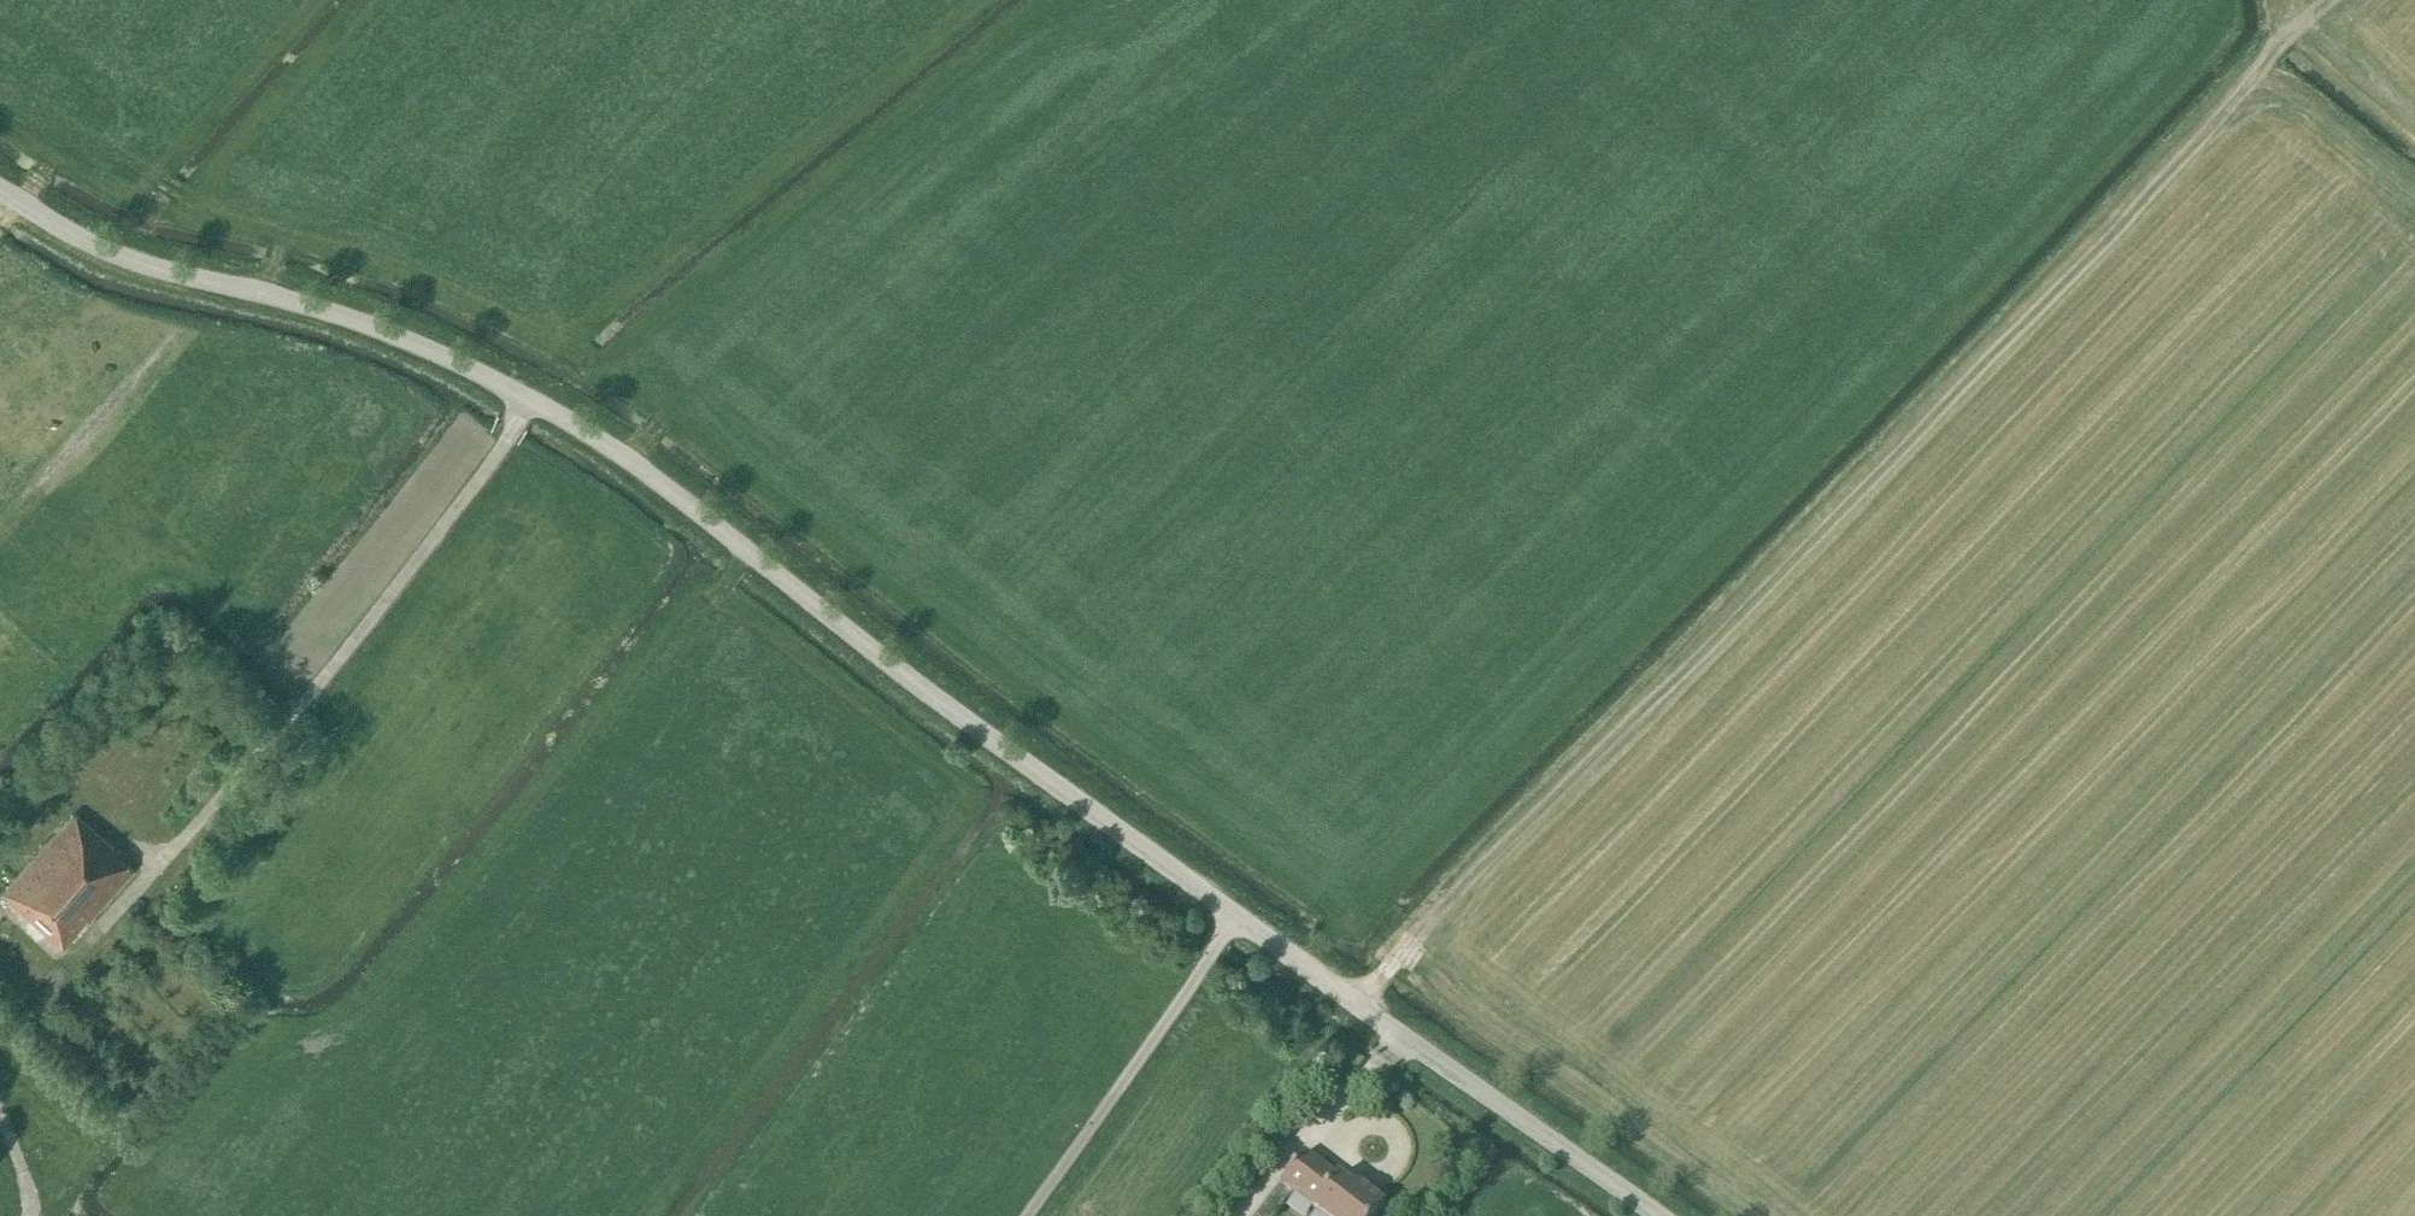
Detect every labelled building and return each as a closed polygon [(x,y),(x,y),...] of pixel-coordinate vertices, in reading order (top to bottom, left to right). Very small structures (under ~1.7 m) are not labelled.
[(3,895),(64,948),(135,871),(120,857),(123,853),(78,817),(3,895)] [(1304,1154),(1281,1184),(1313,1209),(1313,1210),(1320,1215),(1378,1215),(1385,1207),(1358,1187),(1355,1190),(1337,1177),(1336,1179),(1304,1154)]
